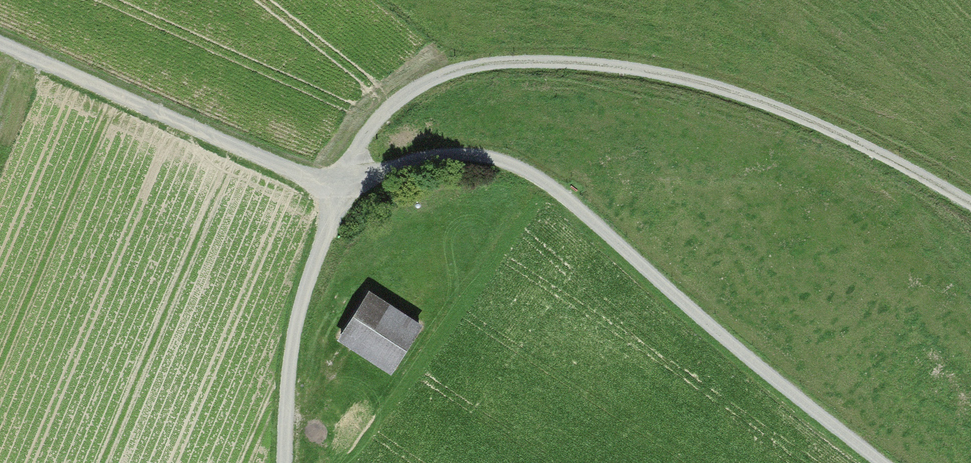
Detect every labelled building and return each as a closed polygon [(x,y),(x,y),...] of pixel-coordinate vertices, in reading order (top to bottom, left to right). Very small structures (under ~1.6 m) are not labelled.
[(341,331),(391,365),(419,325),(368,291),(341,331)]
